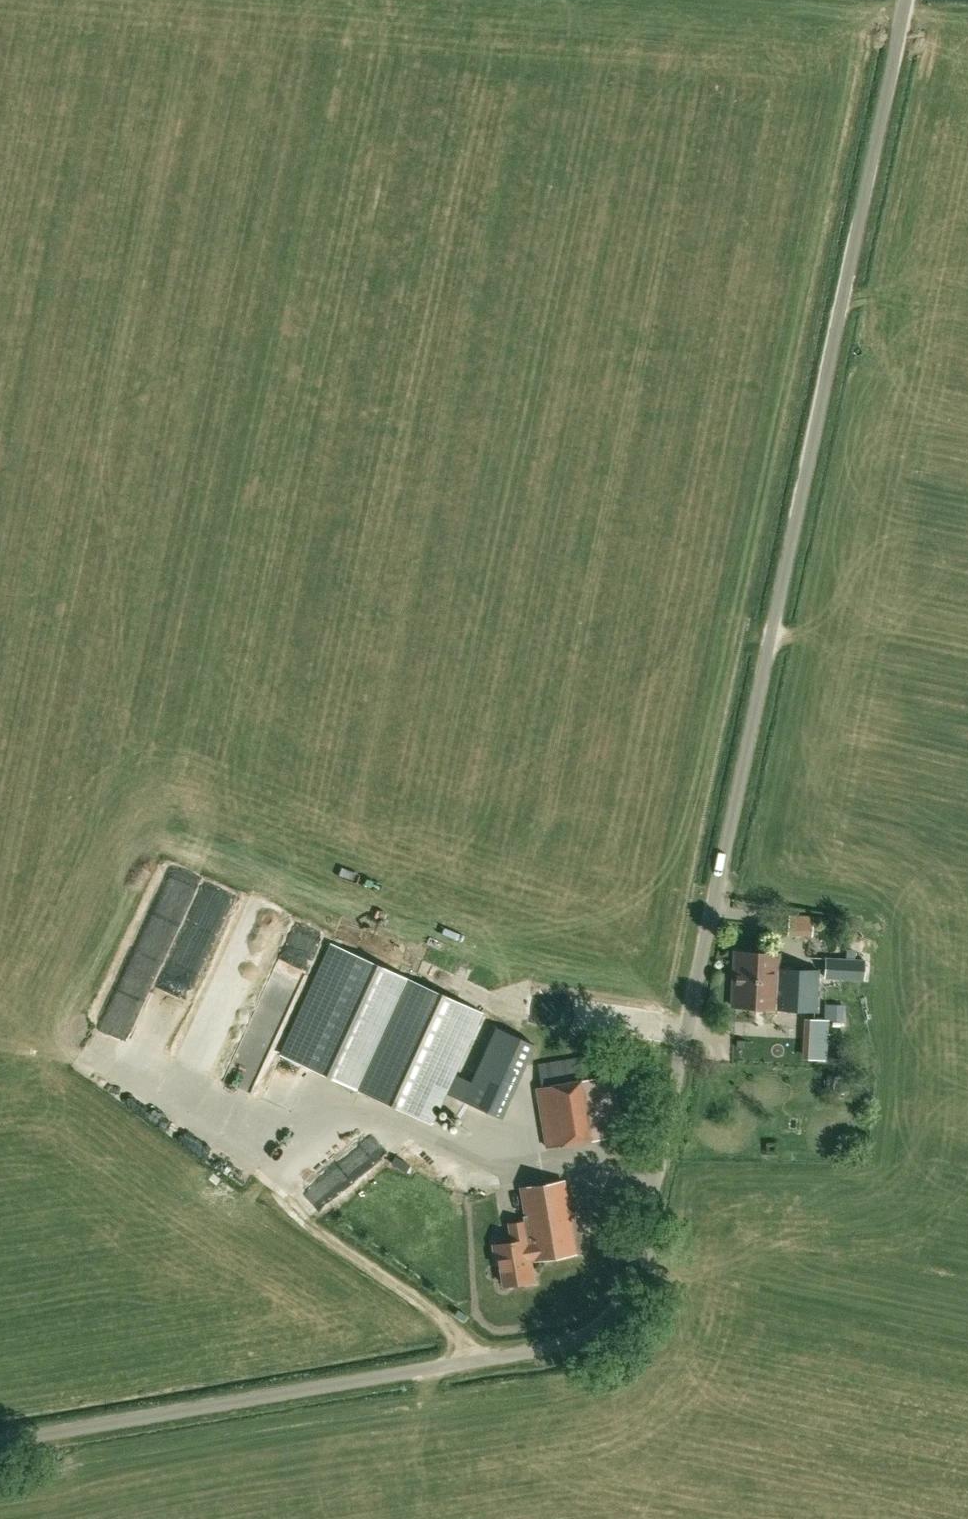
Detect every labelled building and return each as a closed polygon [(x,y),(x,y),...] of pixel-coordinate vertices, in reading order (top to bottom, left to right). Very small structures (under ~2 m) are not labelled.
[(787,935),(812,937),(813,918),(789,916),(787,935)] [(284,1056),(430,1125),(481,1015),(334,946),(284,1056)] [(815,1009),(817,970),(777,968),(778,953),(734,951),(731,1005),(815,1009)] [(864,960),(825,958),(824,977),(863,979),(864,960)] [(454,1074),(445,1093),(500,1118),(533,1044),(497,1027),(472,1082),(454,1074)] [(619,1133),(611,1079),(610,1074),(537,1086),(546,1145),(619,1133)] [(526,1223),(532,1262),(574,1255),(562,1182),(520,1189),(526,1223)] [(528,1263),(532,1262),(526,1223),(509,1225),(512,1244),(493,1247),(496,1265),(499,1264),(503,1287),(532,1282),(528,1263)]
